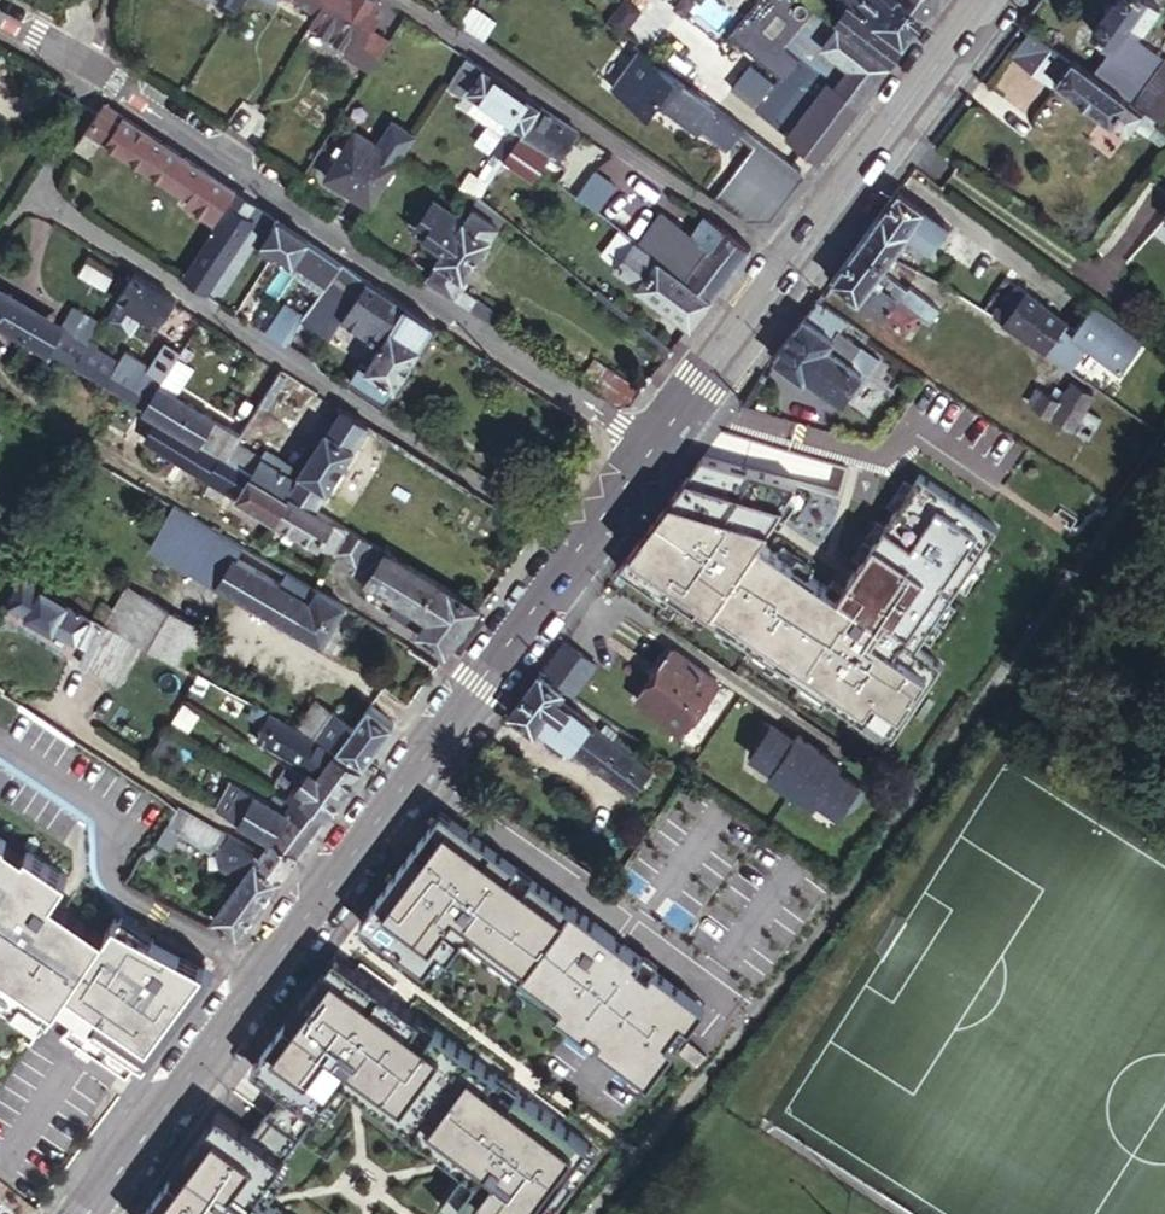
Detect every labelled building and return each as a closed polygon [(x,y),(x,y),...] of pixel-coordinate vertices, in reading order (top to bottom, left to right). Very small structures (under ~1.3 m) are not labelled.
[(229,8),(234,0),(216,0),(229,8)] [(371,0),(286,0),(311,16),(303,29),(342,54),(338,60),(364,76),(385,43),(365,31),(375,17),(367,13),(374,2),(371,0)] [(801,15),(781,0),(750,0),(720,38),(761,70),(771,57),(773,53),(801,15)] [(917,17),(894,0),(809,0),(802,10),(804,12),(872,61),(887,42),(894,48),(917,17)] [(917,17),(929,0),(894,0),(917,17)] [(1154,13),(1157,9),(1146,0),(1114,0),(1089,31),(1110,48),(1121,34),(1125,28),(1131,22),(1136,26),(1140,29),(1154,13)] [(466,3),(452,26),(474,41),(489,18),(466,3)] [(808,162),(880,66),(872,61),(804,12),(801,15),(773,53),(788,64),(785,69),(775,81),(752,112),(759,120),(761,120),(813,48),(839,67),(825,85),(817,80),(776,138),(808,162)] [(1162,18),(1154,13),(1140,29),(1149,36),(1162,18)] [(398,21),(393,31),(411,43),(419,30),(400,19),(398,21)] [(1131,33),(1136,26),(1131,22),(1125,28),(1131,33)] [(1069,58),(1031,30),(1011,58),(1039,78),(1042,74),(1052,82),(1069,58)] [(1121,34),(1110,48),(1092,71),(1127,97),(1156,61),(1121,34)] [(872,61),(880,66),(894,48),(887,42),(872,61)] [(749,117),(776,138),(817,80),(825,85),(839,67),(813,48),(761,120),(759,120),(752,112),(749,117)] [(656,72),(631,55),(604,91),(642,118),(653,103),(701,138),(705,132),(725,147),(736,132),(656,72)] [(771,57),(761,70),(775,81),(785,69),(771,57)] [(1143,114),(1069,58),(1052,82),(1126,137),(1131,129),(1143,114)] [(461,60),(446,83),(516,133),(532,109),(461,60)] [(746,112),(764,88),(739,69),(722,93),(746,112)] [(1042,74),(1039,78),(1049,85),(1052,82),(1042,74)] [(156,183),(173,157),(94,104),(78,131),(156,183)] [(532,109),(516,133),(511,140),(541,160),(545,155),(548,157),(567,133),(532,109)] [(1155,127),(1156,124),(1143,114),(1131,129),(1145,139),(1155,127)] [(320,178),(365,208),(396,159),(350,131),(320,178)] [(705,132),(701,138),(721,153),(725,147),(705,132)] [(511,140),(494,166),(524,186),(541,160),(511,140)] [(756,220),(798,176),(762,142),(720,186),(756,220)] [(226,193),(173,157),(156,183),(182,200),(178,205),(207,224),(226,193)] [(586,173),(569,198),(585,210),(602,185),(586,173)] [(918,212),(903,232),(906,234),(904,236),(926,253),(945,228),(898,190),(895,194),(918,212)] [(240,201),(226,193),(207,224),(206,226),(208,228),(230,241),(239,226),(234,210),(240,201)] [(918,212),(895,194),(871,225),(861,238),(888,257),(904,236),(906,234),(903,232),(918,212)] [(272,223),(240,201),(234,210),(239,226),(241,231),(260,241),(272,223)] [(431,262),(457,223),(427,203),(414,221),(419,239),(431,247),(424,257),(431,262)] [(591,215),(613,234),(627,244),(637,232),(601,203),(591,215)] [(431,262),(419,280),(448,300),(454,291),(494,230),(466,210),(462,214),(457,223),(431,262)] [(704,302),(742,251),(716,230),(697,218),(684,236),(677,230),(674,235),(659,224),(642,248),(664,268),(661,273),(677,285),(679,283),(704,302)] [(408,231),(419,239),(414,221),(408,231)] [(333,264),(272,223),(260,241),(259,243),(320,285),(333,264)] [(230,241),(208,228),(178,275),(200,290),(230,241)] [(606,271),(682,332),(702,305),(677,285),(661,273),(638,253),(627,244),(613,234),(596,256),(609,267),(606,271)] [(888,257),(861,238),(828,283),(898,336),(900,335),(910,322),(914,316),(868,282),(878,271),(888,257)] [(642,248),(638,253),(661,273),(664,268),(642,248)] [(354,365),(342,384),(379,407),(430,328),(333,264),(320,285),(297,321),(294,324),(322,342),(335,322),(374,348),(360,370),(354,365)] [(904,291),(878,271),(868,282),(914,316),(924,324),(936,309),(907,288),(904,291)] [(125,274),(111,297),(114,299),(101,319),(125,334),(137,314),(152,324),(165,304),(168,299),(125,274)] [(454,291),(448,300),(491,330),(498,319),(454,291)] [(1009,314),(1021,296),(1013,291),(991,322),(999,327),(1009,314)] [(66,369),(79,349),(80,346),(69,340),(58,327),(52,338),(27,322),(31,313),(0,294),(0,330),(66,369)] [(1073,330),(1021,296),(1009,314),(1048,340),(1053,335),(1074,349),(1062,366),(1069,371),(1085,345),(1118,370),(1140,340),(1092,304),(1073,330)] [(835,332),(842,321),(814,301),(770,360),(800,382),(806,376),(835,398),(855,370),(844,360),(854,346),(835,332)] [(294,324),(297,321),(277,307),(259,335),(279,348),(294,324)] [(68,311),(58,327),(69,340),(80,346),(93,327),(68,311)] [(1058,364),(1062,366),(1074,349),(1053,335),(1048,340),(1009,314),(999,327),(1043,354),(1058,364)] [(910,322),(900,335),(905,339),(915,325),(910,322)] [(140,371),(136,368),(135,369),(154,381),(170,356),(155,346),(140,371)] [(871,359),(854,346),(844,360),(855,370),(860,372),(871,359)] [(79,349),(66,369),(81,379),(94,358),(79,349)] [(94,358),(81,379),(119,401),(135,410),(137,407),(118,395),(135,369),(136,368),(121,359),(114,370),(94,358)] [(1072,386),(1078,376),(1069,371),(1062,366),(1058,364),(1040,389),(1059,402),(1072,386)] [(151,385),(154,381),(135,369),(118,395),(137,407),(151,385)] [(599,375),(585,396),(607,412),(621,413),(631,398),(599,375)] [(137,407),(135,410),(153,421),(218,460),(227,446),(234,435),(151,385),(137,407)] [(1086,396),(1072,386),(1059,402),(1040,389),(1029,405),(1081,439),(1096,417),(1080,407),(1086,396)] [(135,410),(119,401),(101,431),(135,452),(139,445),(153,421),(135,410)] [(363,427),(335,409),(288,483),(279,496),(307,512),(363,427)] [(218,460),(153,421),(139,445),(282,530),(292,536),(327,558),(342,534),(307,512),(279,496),(218,460)] [(252,462),(227,446),(218,460),(279,496),(288,483),(273,473),(276,467),(257,456),(252,462)] [(791,485),(697,457),(615,568),(666,603),(672,595),(852,718),(856,711),(895,734),(938,665),(913,650),(984,545),(985,523),(916,479),(837,595),(755,540),(791,485)] [(232,546),(165,507),(141,548),(207,589),(209,585),(211,581),(232,546)] [(292,536),(282,530),(277,539),(286,545),(292,536)] [(356,542),(342,534),(327,558),(341,566),(356,542)] [(339,571),(362,584),(378,556),(356,542),(341,566),(339,571)] [(220,591),(287,632),(303,604),(275,589),(277,585),(272,581),(270,585),(263,581),(270,570),(232,546),(211,581),(222,587),(220,591)] [(412,635),(440,656),(472,612),(378,556),(362,584),(391,602),(383,615),(413,632),(412,635)] [(341,566),(327,558),(324,563),(339,571),(341,566)] [(87,619),(20,576),(4,605),(72,644),(72,643),(86,620),(87,619)] [(209,585),(220,591),(222,587),(211,581),(209,585)] [(202,635),(118,585),(96,623),(182,670),(202,635)] [(312,647),(335,610),(310,593),(303,604),(287,632),(312,647)] [(86,620),(72,643),(84,650),(75,662),(115,687),(133,655),(126,650),(129,645),(86,620)] [(579,688),(596,658),(559,637),(542,667),(579,688)] [(720,679),(675,648),(641,696),(685,728),(720,679)] [(561,690),(539,674),(510,712),(507,716),(530,733),(535,727),(554,701),(561,690)] [(195,699),(203,685),(193,680),(185,694),(195,699)] [(98,728),(115,706),(103,697),(86,719),(98,728)] [(293,729),(311,739),(329,712),(310,701),(293,729)] [(554,701),(535,727),(546,736),(546,743),(559,752),(566,750),(629,797),(647,771),(623,753),(596,732),(554,701)] [(180,725),(188,711),(180,706),(171,720),(180,725)] [(311,739),(359,766),(389,725),(365,708),(361,711),(351,725),(329,712),(311,739)] [(339,794),(356,769),(265,717),(251,740),(297,767),(302,760),(316,768),(310,776),(339,794)] [(761,721),(753,734),(748,755),(770,771),(767,777),(804,803),(808,797),(829,811),(847,799),(856,787),(827,767),(831,761),(795,736),(790,742),(761,721)] [(596,732),(623,753),(627,747),(600,726),(596,732)] [(158,765),(167,751),(156,744),(148,758),(158,765)] [(297,775),(283,766),(271,783),(285,792),(297,775)] [(307,837),(339,794),(310,776),(301,769),(297,775),(285,792),(291,796),(285,805),(279,816),(307,837)] [(291,860),(307,837),(279,816),(263,807),(227,785),(212,807),(211,810),(265,843),(291,860)] [(285,805),(269,797),(263,807),(279,816),(285,805)] [(441,806),(354,923),(422,973),(439,949),(447,955),(464,931),(573,1011),(566,1022),(588,1038),(595,1027),(602,1032),(593,1044),(646,1083),(705,1003),(651,963),(643,974),(638,971),(648,958),(441,806)] [(174,832),(172,835),(205,853),(215,832),(172,808),(161,823),(174,832)] [(161,823),(148,839),(161,849),(172,835),(174,832),(161,823)] [(13,1007),(19,996),(46,1013),(54,1002),(103,933),(61,909),(55,919),(43,912),(49,901),(69,869),(29,843),(26,847),(0,829),(0,999),(13,1007)] [(281,873),(291,860),(265,843),(255,852),(257,854),(281,873)] [(233,939),(281,873),(257,854),(255,852),(251,850),(234,872),(238,877),(207,919),(233,939)] [(61,909),(49,901),(43,912),(55,919),(61,909)] [(138,948),(145,939),(113,917),(103,933),(54,1002),(66,1010),(104,953),(113,960),(126,940),(138,948)] [(113,960),(104,953),(66,1010),(71,1014),(62,1026),(122,1071),(200,968),(145,939),(138,948),(126,940),(113,960)] [(244,1067),(276,1091),(248,1129),(217,1106),(138,1213),(287,1213),(269,1201),(256,1191),(342,1075),(372,1098),(380,1087),(458,1145),(449,1156),(466,1168),(441,1201),(457,1213),(465,1202),(481,1213),(546,1213),(573,1177),(565,1171),(589,1138),(432,1024),(424,1035),(412,1026),(421,1013),(331,948),(244,1067)] [(705,1052),(687,1039),(679,1049),(697,1062),(705,1052)]
